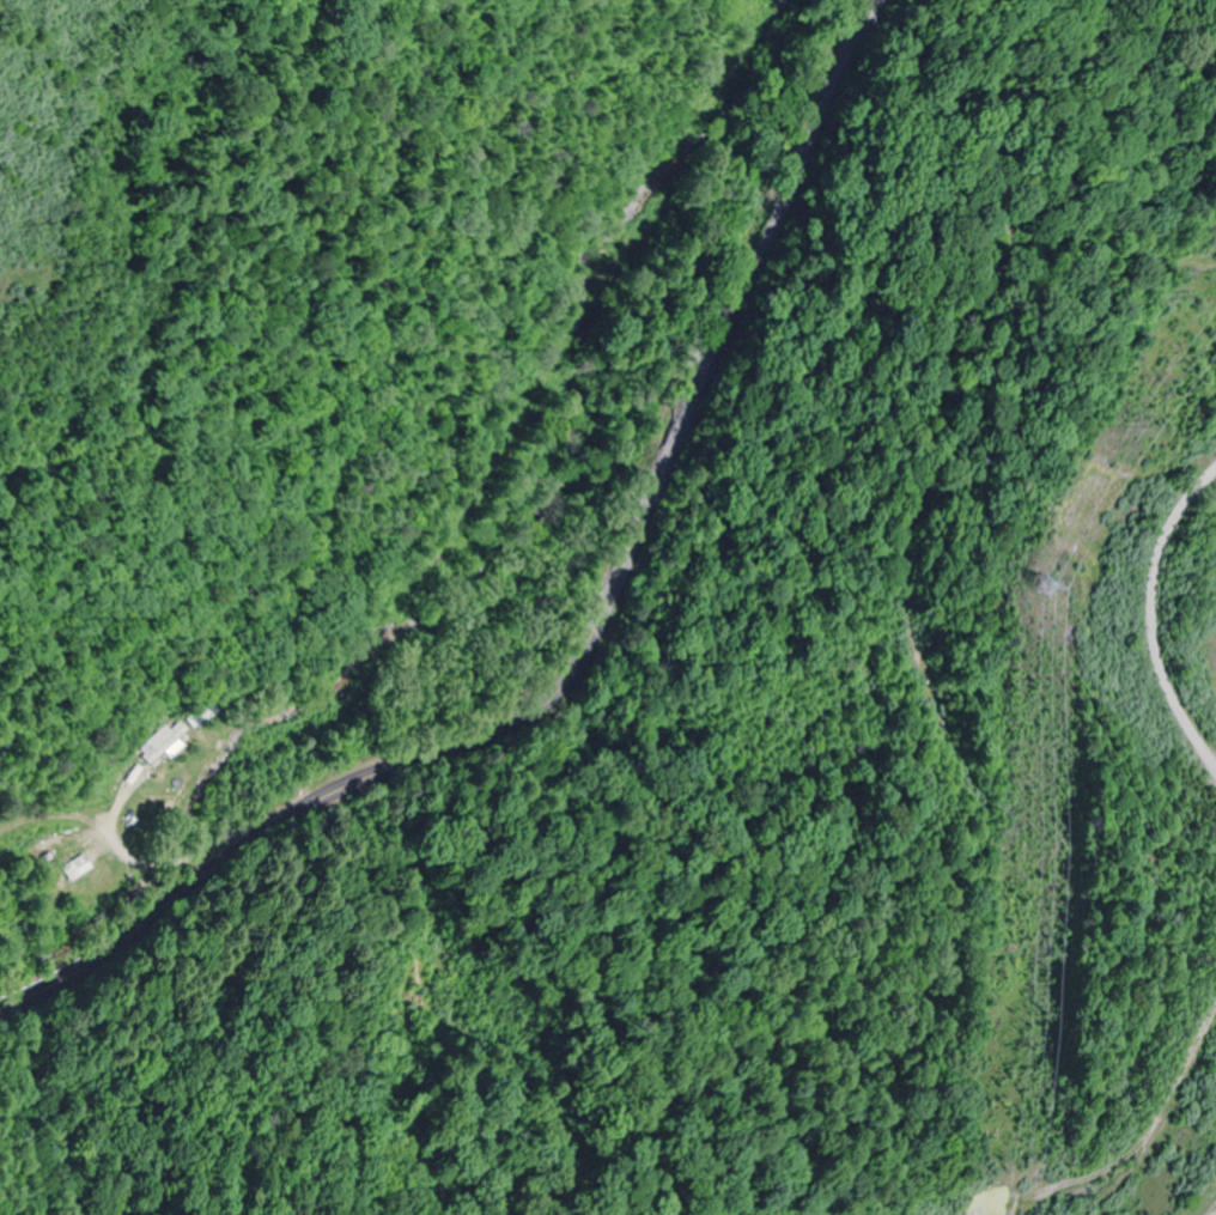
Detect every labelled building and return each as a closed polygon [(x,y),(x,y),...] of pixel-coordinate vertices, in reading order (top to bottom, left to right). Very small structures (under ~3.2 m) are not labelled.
[(213,710),(207,701),(183,718),(190,727),(213,710)] [(138,757),(149,769),(178,741),(176,739),(185,730),(176,721),(138,757)] [(63,859),(54,844),(34,856),(43,872),(63,859)]
